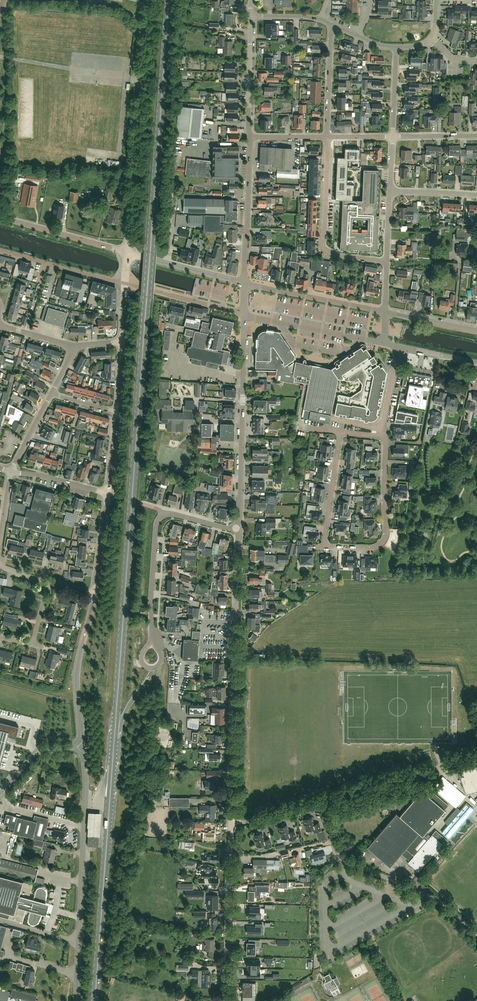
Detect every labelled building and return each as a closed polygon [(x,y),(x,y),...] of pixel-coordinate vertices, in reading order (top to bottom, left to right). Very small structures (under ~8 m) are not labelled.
[(468,14),(468,9),(468,6),(455,6),(455,10),(448,10),(448,18),(453,18),(460,19),(460,11),(468,12),(468,14)] [(391,8),(378,7),(378,14),(384,14),(384,17),(391,18),(391,12),(392,12),(392,8),(391,8)] [(225,10),(221,10),(221,14),(225,14),(225,18),(223,18),(223,21),(224,21),(224,24),(233,24),(233,14),(231,14),(231,11),(228,11),(228,8),(225,8),(225,10)] [(468,9),(468,14),(468,20),(471,20),(471,19),(476,19),(476,11),(471,11),(471,10),(468,9)] [(413,11),(412,16),(412,19),(424,20),(424,17),(425,17),(425,11),(416,11),(413,11)] [(457,39),(460,31),(451,28),(449,33),(450,33),(447,39),(453,42),(450,47),(456,49),(459,40),(457,39)] [(321,38),(321,30),(311,30),(310,37),(321,38)] [(219,37),(219,45),(223,45),(223,53),(232,54),(232,41),(225,41),(225,37),(219,37)] [(349,43),(349,42),(344,40),(343,46),(344,46),(344,49),(351,51),(352,50),(358,52),(359,47),(353,45),(353,44),(349,43)] [(312,43),(312,41),(305,41),(299,41),(299,45),(305,45),(308,45),(308,48),(312,48),(312,51),(320,51),(320,45),(316,45),(316,43),(312,43)] [(355,60),(356,57),(351,56),(342,53),(340,61),(349,63),(350,59),(355,60)] [(427,63),(422,62),(422,57),(418,57),(419,56),(415,56),(415,57),(411,57),(411,58),(410,58),(410,59),(409,63),(410,64),(411,64),(411,65),(422,66),(422,69),(427,70),(427,63)] [(274,58),(273,58),(266,58),(266,62),(266,67),(274,67),(274,58)] [(427,62),(427,63),(427,70),(427,71),(430,71),(431,70),(432,71),(435,68),(437,68),(437,58),(431,58),(431,65),(427,65),(427,62)] [(444,59),(437,58),(437,68),(437,71),(440,71),(447,72),(447,66),(447,62),(443,62),(444,59)] [(237,69),(237,67),(237,63),(223,63),(223,67),(225,67),(225,72),(235,72),(235,69),(237,69)] [(383,76),(383,69),(384,68),(380,68),(380,66),(369,66),(369,71),(374,71),(373,75),(383,76)] [(348,79),(348,74),(350,74),(350,70),(347,70),(347,69),(339,69),(339,79),(348,79)] [(419,76),(419,70),(409,70),(409,73),(406,73),(406,74),(406,75),(406,76),(406,77),(406,80),(416,80),(416,76),(419,76)] [(235,72),(225,72),(225,77),(223,77),(222,81),(236,81),(236,78),(236,75),(235,75),(235,72)] [(267,77),(265,77),(266,73),(259,73),(259,80),(267,81),(267,82),(274,82),(275,77),(267,77)] [(307,88),(321,88),(321,81),(311,81),(311,80),(307,80),(307,82),(311,83),(311,87),(307,87),(307,88)] [(346,84),(346,83),(338,82),(338,89),(339,89),(339,91),(341,92),(342,91),(342,89),(346,89),(346,87),(350,87),(350,84),(346,84)] [(238,90),(238,87),(238,84),(226,83),(226,92),(238,93),(238,92),(236,92),(236,90),(238,90)] [(264,92),(264,94),(268,94),(268,96),(273,96),(273,92),(277,92),(277,91),(281,91),(281,83),(272,83),(272,87),(265,87),(264,92)] [(418,89),(419,84),(412,83),(412,87),(405,86),(405,87),(404,88),(404,90),(405,91),(405,94),(415,94),(415,89),(418,89)] [(368,90),(362,89),(362,95),(364,95),(364,93),(367,93),(367,95),(373,95),(373,99),(382,99),(383,93),(379,93),(379,92),(368,91),(368,90)] [(238,93),(226,92),(226,101),(240,102),(240,96),(238,96),(238,93)] [(417,103),(417,97),(411,97),(411,100),(404,100),(404,101),(404,102),(404,103),(404,104),(404,107),(414,108),(414,103),(417,103)] [(365,101),(361,101),(361,105),(362,105),(362,109),(364,109),(366,109),(366,113),(372,113),(372,110),(382,111),(382,110),(382,108),(382,104),(372,103),(372,104),(367,103),(367,101),(365,101)] [(271,111),(271,102),(265,102),(259,102),(259,111),(264,111),(271,111)] [(474,114),(474,103),(469,103),(468,115),(473,115),(472,117),(472,125),(476,125),(476,114),(474,114)] [(228,104),(228,113),(238,113),(238,110),(240,110),(240,108),(240,104),(228,104)] [(204,108),(179,106),(176,136),(201,138),(204,108)] [(461,113),(461,106),(455,106),(455,112),(449,112),(449,124),(459,124),(459,113),(461,113)] [(414,111),(407,111),(407,116),(404,116),(403,124),(409,124),(409,125),(411,125),(412,124),(413,124),(413,119),(414,119),(414,111)] [(238,113),(228,113),(227,118),(225,118),(225,122),(239,122),(240,116),(238,116),(238,113)] [(303,128),(303,118),(303,115),(295,115),(295,126),(296,126),(296,128),(303,128)] [(352,127),(352,121),(342,121),(342,115),(337,115),(337,121),(337,128),(345,128),(345,127),(352,127)] [(438,116),(430,115),(430,116),(425,116),(424,126),(427,126),(428,126),(430,126),(432,126),(432,123),(437,123),(438,116)] [(379,116),(372,116),(372,120),(372,127),(380,127),(380,120),(379,120),(379,116)] [(272,122),(272,117),(262,117),(262,120),(261,120),(261,129),(268,129),(268,122),(272,122)] [(319,128),(320,119),(317,119),(317,120),(314,120),(311,120),(311,128),(314,128),(319,128)] [(213,161),(213,178),(214,178),(215,178),(224,179),(230,179),(238,179),(239,152),(228,152),(228,155),(221,155),(222,146),(214,146),(213,161)] [(228,146),(222,146),(221,155),(228,155),(228,152),(239,152),(239,146),(228,146)] [(291,148),(261,146),(260,163),(261,163),(260,170),(277,171),(277,177),(297,178),(299,178),(300,178),(300,176),(300,172),(300,169),(298,169),(298,168),(290,168),(291,148)] [(437,155),(438,147),(430,147),(430,146),(426,146),(426,155),(437,155)] [(463,156),(463,150),(460,150),(460,146),(449,146),(449,153),(460,153),(460,156),(460,162),(461,162),(461,165),(464,165),(464,162),(464,156),(463,156)] [(464,156),(466,156),(466,153),(476,153),(476,146),(466,146),(466,150),(463,150),(463,156),(464,156)] [(337,158),(335,200),(340,200),(342,200),(341,239),(341,242),(340,242),(340,244),(339,244),(339,248),(340,248),(340,249),(351,250),(351,249),(358,249),(360,249),(367,249),(366,250),(373,251),(373,252),(377,252),(377,251),(378,251),(378,243),(378,237),(378,223),(379,222),(379,219),(376,219),(376,215),(377,211),(375,211),(375,208),(377,208),(375,208),(375,205),(377,205),(377,196),(376,196),(376,193),(378,193),(376,193),(376,190),(377,190),(378,181),(376,181),(376,178),(378,178),(376,178),(377,175),(378,175),(378,170),(364,169),(363,187),(362,199),(362,200),(352,200),(353,195),(354,195),(354,180),(355,180),(347,180),(348,161),(359,161),(360,149),(345,148),(344,157),(340,157),(337,157),(337,158)] [(402,150),(402,154),(401,159),(408,159),(412,159),(412,150),(409,150),(402,150)] [(187,158),(185,175),(213,178),(213,161),(187,158)] [(410,165),(403,165),(403,168),(401,167),(400,178),(408,178),(409,168),(410,168),(410,165)] [(265,183),(265,182),(274,182),(275,175),(270,175),(270,174),(260,174),(259,181),(263,181),(263,183),(265,183)] [(455,184),(455,176),(443,175),(443,183),(455,184)] [(461,175),(461,177),(461,184),(473,185),(474,177),(470,177),(470,175),(461,175)] [(224,179),(215,178),(215,182),(229,182),(229,188),(238,188),(238,182),(238,179),(230,179),(224,179)] [(106,187),(104,198),(110,199),(112,189),(111,189),(113,180),(108,179),(106,187)] [(25,184),(22,200),(24,201),(24,203),(28,204),(31,185),(29,185),(25,184)] [(31,185),(28,204),(32,205),(32,202),(34,202),(37,186),(34,186),(31,185)] [(278,187),(278,189),(273,188),(274,187),(267,186),(267,187),(259,186),(259,194),(267,195),(267,192),(273,192),(279,193),(280,189),(279,189),(279,187),(278,187)] [(70,192),(69,201),(78,201),(79,193),(70,192)] [(263,200),(259,200),(259,206),(267,206),(268,206),(268,204),(272,204),(272,198),(263,197),(263,200)] [(206,200),(188,200),(188,213),(205,213),(205,212),(226,213),(226,221),(224,221),(224,224),(232,224),(232,221),(232,219),(237,219),(238,200),(233,200),(233,199),(206,198),(206,200)] [(399,207),(399,212),(414,213),(417,213),(418,213),(418,210),(417,210),(418,205),(418,202),(417,202),(413,202),(413,207),(408,207),(408,208),(399,207)] [(64,206),(55,205),(53,216),(62,218),(64,206)] [(111,207),(107,222),(117,224),(121,210),(111,207)] [(266,216),(259,216),(258,224),(268,224),(268,220),(272,221),(273,213),(266,212),(266,216)] [(201,215),(188,214),(188,225),(201,225),(201,215)] [(224,224),(224,216),(204,215),(204,231),(224,232),(224,230),(224,224)] [(224,224),(224,230),(229,230),(229,234),(237,234),(239,229),(237,228),(237,224),(232,224),(224,224)] [(190,231),(180,229),(178,234),(188,237),(190,231)] [(229,230),(224,230),(226,230),(226,235),(229,235),(228,241),(236,242),(236,241),(237,241),(237,240),(237,238),(237,237),(236,237),(236,234),(237,234),(229,234),(229,230)] [(263,235),(258,234),(257,242),(267,243),(267,239),(271,239),(272,231),(265,231),(265,234),(264,234),(263,235)] [(398,244),(398,249),(412,250),(417,250),(417,242),(412,242),(411,247),(407,247),(407,245),(406,245),(406,243),(402,243),(402,245),(398,244)] [(207,253),(204,263),(214,266),(215,263),(221,265),(222,245),(216,243),(214,250),(217,251),(216,256),(207,253)] [(457,245),(457,255),(465,255),(465,253),(468,253),(469,252),(469,250),(468,249),(468,244),(461,243),(460,245),(457,245)] [(183,258),(191,261),(191,260),(197,261),(200,250),(192,247),(190,251),(185,250),(182,249),(179,257),(183,258)] [(257,260),(257,263),(259,264),(257,271),(268,273),(269,266),(269,262),(271,263),(275,247),(265,247),(265,252),(261,252),(260,257),(260,259),(258,258),(257,260)] [(271,263),(272,263),(270,268),(272,269),(271,277),(279,279),(280,270),(280,269),(277,268),(280,253),(282,253),(282,247),(275,247),(271,263)] [(398,249),(398,254),(402,255),(402,256),(404,256),(405,255),(406,255),(406,253),(412,253),(413,253),(413,258),(416,258),(417,250),(412,250),(398,249)] [(223,259),(222,271),(226,272),(235,274),(237,265),(238,266),(239,261),(234,260),(236,251),(230,250),(228,260),(223,259)] [(292,251),(292,254),(290,260),(288,260),(286,272),(287,272),(286,280),(289,281),(289,282),(293,282),(296,271),(298,272),(299,268),(300,263),(297,262),(298,255),(297,255),(297,252),(292,251)] [(16,259),(8,257),(7,260),(8,261),(7,264),(14,265),(16,259)] [(327,281),(330,261),(311,259),(311,270),(318,271),(315,288),(315,290),(324,292),(325,290),(326,282),(327,282),(327,281)] [(16,263),(13,275),(17,276),(19,269),(24,271),(26,261),(24,261),(21,260),(20,264),(16,263)] [(26,261),(24,271),(29,272),(27,279),(31,280),(34,268),(30,267),(31,263),(28,262),(26,261)] [(326,282),(325,290),(332,291),(333,283),(329,282),(331,271),(329,271),(330,261),(327,281),(327,282),(326,282)] [(462,271),(472,272),(474,262),(464,261),(462,271)] [(364,272),(376,274),(377,266),(366,264),(364,272)] [(299,268),(298,272),(297,278),(296,287),(308,289),(309,279),(308,279),(308,273),(304,273),(304,277),(304,279),(299,278),(300,276),(303,276),(304,268),(302,268),(299,268)] [(78,304),(78,301),(82,302),(87,284),(82,282),(84,278),(66,273),(65,277),(60,276),(55,294),(58,295),(57,298),(60,299),(59,302),(74,306),(75,303),(78,304)] [(24,290),(25,288),(26,285),(29,286),(30,281),(21,279),(20,283),(17,282),(16,288),(24,290)] [(103,307),(117,307),(116,307),(117,295),(117,290),(114,287),(110,285),(94,281),(94,280),(93,280),(90,293),(102,296),(103,300),(103,307)] [(342,285),(341,292),(345,293),(349,294),(350,292),(354,293),(354,291),(355,291),(356,286),(350,284),(350,283),(350,281),(346,280),(345,282),(344,286),(342,285)] [(366,294),(372,295),(375,282),(369,281),(368,286),(367,286),(366,294)] [(24,290),(16,288),(14,294),(23,296),(23,294),(26,294),(27,291),(26,291),(24,290)] [(410,295),(409,302),(416,304),(418,291),(411,289),(410,295)] [(404,291),(399,290),(398,299),(402,299),(402,301),(409,302),(410,295),(409,294),(409,292),(404,291)] [(425,293),(421,292),(419,299),(423,300),(422,305),(430,306),(431,297),(434,298),(435,291),(431,290),(430,295),(424,295),(425,293)] [(14,294),(12,300),(23,303),(24,300),(22,299),(23,296),(14,294)] [(451,294),(450,299),(449,299),(448,301),(441,300),(439,308),(447,309),(448,305),(453,306),(454,300),(455,294),(451,294)] [(12,300),(11,305),(19,308),(20,304),(22,305),(23,303),(12,300)] [(474,307),(475,303),(471,302),(470,306),(468,306),(467,318),(472,319),(474,307)] [(46,303),(45,306),(41,320),(52,323),(63,327),(68,309),(46,303)] [(19,308),(11,305),(9,311),(18,313),(19,308)] [(174,324),(178,307),(171,305),(169,312),(168,315),(170,317),(171,317),(170,323),(174,324)] [(186,317),(184,325),(193,327),(194,325),(199,327),(201,319),(209,320),(210,316),(206,315),(207,311),(206,309),(203,309),(193,306),(190,305),(188,313),(192,313),(196,314),(195,317),(196,317),(195,319),(186,317)] [(184,308),(178,307),(174,324),(177,324),(177,322),(178,322),(179,315),(183,316),(184,308)] [(112,320),(105,320),(105,324),(105,328),(109,328),(117,327),(115,310),(110,310),(110,314),(112,314),(112,320)] [(18,313),(9,311),(7,317),(16,319),(18,313)] [(231,334),(234,321),(213,317),(212,321),(210,320),(209,323),(203,321),(200,331),(186,328),(184,335),(194,337),(192,345),(191,345),(191,347),(189,347),(187,354),(189,355),(189,356),(193,357),(192,362),(201,365),(201,364),(206,365),(206,366),(215,368),(216,363),(227,365),(230,351),(221,349),(225,333),(231,334)] [(71,325),(72,319),(68,318),(65,328),(71,329),(70,333),(78,334),(78,325),(71,325)] [(78,325),(78,334),(86,334),(86,329),(87,329),(92,330),(92,324),(88,324),(88,326),(78,325)] [(255,368),(277,369),(276,372),(275,377),(275,379),(294,383),(294,381),(294,377),(287,367),(289,366),(288,365),(287,363),(294,359),(295,355),(279,332),(267,329),(266,331),(264,331),(262,331),(259,334),(258,336),(258,338),(256,338),(255,368)] [(8,341),(8,339),(9,337),(2,335),(0,342),(10,345),(10,343),(11,342),(11,341),(8,341)] [(0,342),(0,343),(0,349),(5,350),(6,347),(9,348),(9,346),(13,347),(14,344),(10,343),(10,345),(0,342)] [(28,343),(27,348),(26,351),(29,352),(30,349),(34,350),(35,345),(28,343)] [(358,378),(362,384),(361,389),(350,397),(349,396),(338,394),(334,414),(349,417),(350,416),(364,419),(364,421),(368,422),(368,420),(369,420),(371,421),(372,420),(373,420),(374,420),(375,419),(376,419),(377,418),(377,417),(378,416),(378,415),(380,415),(381,408),(379,408),(382,393),(380,392),(381,390),(383,389),(386,372),(380,363),(377,365),(375,362),(377,361),(373,355),(372,356),(366,348),(365,346),(362,346),(360,347),(352,352),(353,353),(349,356),(348,355),(336,363),(336,365),(342,375),(338,378),(353,381),(358,378)] [(17,348),(13,347),(16,348),(14,355),(15,355),(21,357),(23,349),(23,348),(18,347),(17,348)] [(52,355),(52,357),(56,358),(56,359),(60,360),(61,358),(59,357),(61,352),(54,350),(52,355)] [(3,357),(4,354),(0,353),(0,360),(5,362),(5,360),(9,361),(8,364),(13,365),(13,364),(15,365),(19,366),(21,357),(15,355),(13,362),(6,360),(6,358),(3,357)] [(420,368),(421,356),(411,355),(410,367),(420,368)] [(79,362),(84,365),(87,358),(82,356),(79,362)] [(432,372),(435,367),(431,365),(433,363),(427,360),(426,361),(424,360),(421,365),(432,372)] [(296,361),(289,366),(287,367),(294,377),(294,381),(309,384),(303,409),(303,408),(303,409),(310,410),(310,411),(331,416),(331,414),(338,378),(342,375),(336,365),(335,366),(332,368),(296,361)] [(84,365),(79,362),(75,369),(80,371),(84,365)] [(42,368),(39,366),(35,372),(40,375),(48,379),(51,372),(44,368),(43,368),(42,368)] [(45,384),(34,378),(33,377),(35,374),(27,370),(24,376),(33,380),(31,384),(34,386),(42,390),(45,384)] [(94,370),(93,374),(96,375),(95,377),(100,379),(101,375),(96,374),(97,371),(94,370)] [(432,376),(405,371),(402,388),(406,388),(405,394),(400,393),(398,403),(425,409),(427,400),(422,399),(423,394),(428,395),(432,376)] [(10,380),(13,381),(15,374),(8,372),(6,379),(10,380)] [(260,379),(260,380),(260,382),(254,382),(254,389),(266,389),(271,389),(271,383),(267,383),(267,379),(260,379)] [(160,380),(159,397),(166,398),(167,388),(169,388),(170,381),(160,380)] [(18,382),(15,389),(19,391),(23,384),(18,382)] [(68,382),(67,384),(66,389),(73,391),(75,384),(68,382)] [(75,384),(73,391),(80,393),(82,388),(75,386),(75,384)] [(235,397),(236,388),(226,387),(226,388),(223,388),(223,391),(220,391),(220,395),(225,396),(225,397),(235,397)] [(100,390),(99,392),(96,391),(94,397),(101,399),(103,393),(103,391),(101,390),(100,390)] [(36,401),(39,395),(31,391),(30,393),(27,392),(24,396),(32,400),(33,399),(36,401)] [(474,391),(473,396),(471,398),(468,397),(467,400),(465,409),(474,411),(475,405),(474,404),(474,402),(476,403),(476,392),(474,391)] [(434,396),(433,402),(446,405),(445,409),(455,411),(456,407),(458,407),(459,403),(457,402),(458,398),(447,396),(447,398),(447,399),(446,398),(445,398),(446,393),(442,392),(441,392),(439,397),(438,397),(436,397),(434,396)] [(13,393),(10,398),(12,399),(20,402),(22,397),(13,393)] [(267,396),(267,401),(255,400),(255,404),(254,404),(254,407),(255,407),(255,411),(269,411),(269,403),(276,403),(276,401),(279,401),(280,397),(267,396)] [(173,408),(171,408),(171,400),(156,399),(156,407),(163,408),(163,410),(162,410),(162,422),(168,422),(167,430),(187,431),(188,424),(193,424),(194,401),(186,401),(186,406),(183,406),(183,412),(173,412),(173,408)] [(30,412),(33,407),(30,405),(30,404),(26,402),(26,404),(23,403),(21,408),(23,409),(24,408),(30,412)] [(220,402),(220,410),(224,411),(235,411),(235,405),(224,404),(224,403),(220,402)] [(28,417),(27,417),(28,414),(23,411),(9,403),(6,415),(11,417),(11,418),(24,424),(28,417)] [(60,416),(62,406),(57,404),(54,415),(56,416),(56,415),(59,416),(60,416)] [(62,406),(60,416),(60,414),(61,411),(68,413),(69,407),(62,406)] [(331,416),(310,411),(309,419),(329,423),(331,416)] [(397,411),(395,418),(398,419),(398,423),(404,423),(406,415),(411,416),(410,421),(416,422),(418,415),(397,411)] [(436,427),(439,427),(440,423),(437,422),(438,417),(440,418),(441,413),(438,413),(439,412),(433,411),(432,412),(431,416),(432,417),(431,421),(430,421),(429,425),(430,426),(436,427)] [(95,414),(88,413),(86,418),(89,419),(88,425),(90,425),(89,427),(91,427),(95,414)] [(95,414),(91,427),(94,428),(95,423),(93,423),(94,420),(100,422),(102,416),(95,414)] [(24,424),(11,418),(8,422),(12,424),(14,425),(12,428),(19,431),(22,427),(24,424)] [(264,418),(254,418),(254,423),(252,423),(252,424),(252,425),(252,426),(252,427),(252,428),(253,428),(253,433),(264,433),(264,418)] [(463,421),(460,432),(469,434),(470,433),(469,433),(470,430),(471,429),(467,428),(469,422),(463,421)] [(212,423),(202,423),(201,436),(211,436),(211,434),(212,423)] [(211,434),(211,436),(217,436),(217,437),(219,437),(221,437),(221,439),(234,440),(234,435),(234,429),(235,424),(221,424),(221,434),(211,434)] [(417,425),(407,425),(401,424),(401,427),(393,427),(393,432),(394,433),(394,437),(401,437),(401,433),(404,433),(404,430),(416,431),(417,425)] [(45,426),(40,435),(48,439),(51,440),(56,431),(53,430),(45,426)] [(108,430),(99,428),(98,433),(107,436),(108,430)] [(62,441),(68,443),(71,432),(65,430),(62,441)] [(198,436),(198,448),(216,448),(217,437),(217,436),(211,436),(201,436),(200,436),(198,436)] [(320,449),(332,451),(332,448),(331,448),(331,445),(325,444),(326,439),(320,438),(320,442),(322,442),(320,449)] [(51,445),(61,448),(63,442),(53,440),(51,445)] [(345,454),(355,455),(357,443),(350,442),(350,446),(353,446),(352,449),(346,448),(345,454)] [(31,451),(31,453),(29,459),(36,461),(39,449),(41,444),(36,443),(34,451),(33,450),(31,451)] [(398,448),(393,448),(393,456),(403,456),(403,453),(408,453),(409,445),(400,444),(400,447),(399,447),(398,448)] [(96,453),(89,452),(89,456),(93,456),(97,457),(101,457),(101,454),(102,454),(103,447),(97,446),(96,453)] [(372,450),(372,446),(365,446),(365,449),(367,450),(367,459),(373,459),(373,460),(378,460),(378,455),(377,455),(377,453),(370,452),(370,450),(372,450)] [(253,455),(268,455),(271,455),(271,456),(280,457),(280,451),(267,451),(267,448),(261,448),(261,450),(253,449),(253,455)] [(42,450),(39,449),(36,461),(43,462),(45,457),(41,456),(42,452),(41,452),(42,450)] [(332,451),(320,449),(320,455),(318,455),(317,458),(323,459),(323,456),(330,457),(330,455),(331,455),(332,451)] [(53,457),(52,459),(51,464),(58,466),(61,467),(64,458),(59,457),(58,460),(56,460),(56,457),(55,457),(56,453),(54,452),(53,457)] [(355,455),(345,454),(344,461),(348,461),(348,462),(347,462),(346,467),(354,468),(355,455)] [(220,455),(219,462),(225,462),(224,467),(232,468),(232,460),(233,460),(233,455),(225,455),(220,455)] [(89,470),(91,462),(85,460),(83,466),(79,465),(77,472),(78,472),(77,476),(83,478),(86,469),(89,470)] [(64,461),(63,463),(62,466),(67,468),(64,476),(70,478),(72,470),(75,471),(76,464),(73,463),(72,465),(68,464),(68,462),(64,461)] [(317,471),(329,473),(329,469),(328,469),(328,467),(322,466),(322,463),(317,462),(316,465),(318,466),(317,471)] [(268,466),(253,465),(252,476),(268,477),(268,466)] [(393,467),(393,475),(399,475),(399,476),(404,476),(404,470),(406,470),(406,466),(399,466),(399,468),(393,467)] [(94,467),(92,471),(89,479),(96,481),(98,473),(99,474),(101,469),(94,467)] [(342,480),(352,482),(353,470),(347,469),(346,472),(349,473),(349,475),(342,474),(342,480)] [(373,485),(377,485),(377,480),(376,480),(376,477),(369,477),(369,470),(361,470),(361,475),(366,475),(366,484),(373,484),(373,485)] [(329,473),(317,471),(317,477),(315,477),(314,480),(320,481),(320,478),(327,479),(327,476),(328,476),(329,473)] [(160,473),(159,480),(161,480),(160,483),(168,485),(170,476),(160,473)] [(220,474),(219,486),(232,488),(233,475),(232,475),(232,476),(220,474)] [(182,494),(186,482),(177,480),(173,492),(172,495),(169,494),(167,501),(172,503),(171,503),(175,504),(178,493),(182,494)] [(264,489),(264,480),(252,480),(252,489),(256,489),(264,489)] [(352,482),(342,480),(341,487),(347,488),(346,490),(344,490),(343,493),(350,494),(352,482)] [(160,487),(161,485),(156,483),(155,486),(152,485),(149,493),(148,495),(149,496),(157,499),(160,487)] [(313,483),(313,486),(312,486),(311,491),(311,492),(314,492),(326,494),(326,491),(325,491),(325,488),(319,487),(319,484),(313,483)] [(23,503),(29,505),(32,494),(29,493),(31,486),(24,484),(21,492),(25,493),(23,503)] [(406,496),(407,492),(407,485),(399,484),(399,488),(398,488),(397,490),(395,490),(395,492),(393,492),(393,497),(401,497),(401,496),(406,496)] [(215,485),(212,503),(228,503),(228,493),(220,493),(220,486),(215,485)] [(55,493),(46,490),(37,488),(31,509),(27,508),(25,516),(16,514),(13,524),(45,532),(48,523),(46,523),(55,493)] [(193,508),(195,491),(187,490),(185,507),(193,508)] [(312,495),(311,498),(311,501),(317,502),(317,499),(323,500),(324,498),(325,498),(326,494),(314,492),(314,496),(312,495)] [(209,503),(210,495),(198,493),(195,510),(204,511),(205,502),(209,503)] [(338,506),(348,508),(350,496),(343,495),(342,499),(345,499),(345,501),(339,500),(338,506)] [(75,496),(72,507),(75,508),(74,513),(66,511),(64,518),(77,522),(80,509),(81,509),(82,505),(86,506),(85,508),(88,508),(89,503),(83,501),(84,499),(75,496)] [(252,499),(252,504),(272,505),(272,500),(272,496),(266,496),(266,499),(260,499),(260,500),(252,499)] [(364,497),(365,512),(376,512),(376,511),(376,510),(376,508),(375,507),(375,504),(377,504),(377,500),(371,500),(371,496),(364,497)] [(216,504),(216,509),(213,508),(213,512),(215,512),(214,516),(217,517),(227,518),(229,504),(225,504),(216,504)] [(272,505),(252,504),(251,509),(265,510),(265,513),(275,513),(275,505),(272,505)] [(319,516),(321,516),(322,511),(316,511),(315,509),(316,505),(307,504),(306,514),(311,515),(311,518),(319,520),(319,516)] [(348,508),(338,506),(337,513),(343,514),(343,516),(340,516),(339,519),(346,520),(348,508)] [(275,528),(276,519),(267,519),(267,523),(257,523),(257,529),(256,529),(256,534),(266,534),(266,530),(270,530),(271,528),(275,528)] [(377,530),(378,530),(378,525),(375,526),(375,521),(365,521),(365,530),(369,530),(369,537),(377,536),(377,530)] [(349,530),(350,523),(345,522),(344,526),(336,525),(335,530),(337,530),(336,533),(345,534),(345,530),(349,530)] [(177,533),(180,534),(181,532),(181,533),(183,526),(172,523),(169,535),(176,537),(177,533)] [(316,537),(318,537),(319,532),(313,532),(312,530),(313,527),(304,525),(303,535),(308,536),(308,539),(316,541),(316,537)] [(190,532),(191,528),(186,527),(183,538),(184,538),(184,540),(189,541),(190,537),(190,536),(189,536),(190,532)] [(78,528),(77,531),(80,531),(80,535),(88,536),(89,529),(83,528),(83,529),(78,528)] [(195,529),(191,528),(190,532),(189,536),(190,536),(190,537),(191,537),(190,539),(192,540),(191,544),(196,545),(197,541),(196,541),(196,539),(193,538),(195,529)] [(202,531),(200,539),(199,546),(202,546),(203,546),(205,546),(207,541),(207,538),(210,539),(211,534),(209,534),(209,533),(202,531)] [(51,535),(48,550),(51,551),(54,540),(57,541),(57,536),(51,535)] [(213,542),(212,549),(211,554),(213,554),(218,554),(219,554),(220,549),(222,550),(223,550),(224,545),(227,546),(227,545),(228,545),(229,539),(220,537),(219,543),(213,542)] [(17,545),(18,542),(8,539),(6,547),(10,548),(9,552),(10,552),(10,553),(13,554),(13,553),(16,553),(17,545)] [(72,547),(72,550),(76,550),(79,551),(86,552),(87,545),(85,545),(85,541),(79,540),(79,544),(80,544),(79,548),(72,547)] [(17,545),(16,553),(22,555),(25,543),(18,541),(18,542),(17,545)] [(289,541),(286,553),(293,555),(295,543),(289,541)] [(37,550),(35,558),(42,559),(44,552),(41,551),(42,547),(38,546),(37,550)] [(211,554),(212,549),(203,547),(202,555),(211,556),(210,560),(212,560),(213,560),(213,554),(211,554)] [(35,558),(37,550),(31,549),(29,556),(35,558)] [(58,552),(59,550),(56,549),(55,552),(52,551),(51,553),(49,561),(56,562),(58,555),(58,552)] [(182,551),(181,559),(196,560),(197,550),(182,549),(182,551)] [(305,550),(298,550),(297,557),(299,557),(299,565),(304,565),(304,563),(311,563),(311,558),(312,558),(312,555),(305,554),(305,550)] [(76,557),(76,561),(75,565),(81,565),(82,562),(81,562),(81,558),(85,558),(86,552),(79,551),(78,557),(76,557)] [(58,555),(56,562),(62,564),(64,556),(61,555),(61,553),(58,552),(58,555)] [(227,568),(228,560),(223,559),(223,558),(224,558),(224,555),(218,554),(218,561),(220,561),(219,568),(227,568)] [(336,568),(337,561),(331,561),(331,556),(326,556),(326,555),(320,555),(320,563),(328,563),(327,567),(328,567),(328,568),(336,568)] [(344,556),(343,556),(343,566),(356,567),(357,556),(356,556),(351,556),(349,556),(344,556)] [(377,563),(378,563),(378,558),(372,558),(370,558),(370,557),(366,557),(365,564),(362,564),(361,570),(366,570),(366,567),(377,567),(377,563)] [(185,560),(181,559),(180,559),(180,561),(175,561),(174,562),(169,561),(169,564),(168,564),(168,568),(177,568),(177,565),(181,565),(181,564),(185,565),(185,560)] [(70,565),(69,571),(73,571),(72,578),(82,579),(83,572),(79,571),(80,567),(70,565)] [(265,584),(265,573),(260,573),(260,576),(250,576),(250,583),(261,583),(261,584),(265,584)] [(190,578),(182,574),(180,580),(189,583),(190,578)] [(212,581),(211,591),(211,595),(218,596),(218,591),(218,584),(220,584),(220,588),(227,588),(227,581),(216,581),(212,581)] [(208,600),(209,596),(211,589),(197,585),(195,592),(206,595),(205,599),(208,600)] [(19,606),(22,591),(13,589),(4,587),(3,595),(11,597),(9,604),(19,606)] [(259,590),(250,590),(250,592),(248,592),(248,598),(253,598),(253,596),(259,597),(259,596),(262,596),(262,591),(259,591),(259,590)] [(74,624),(75,620),(72,620),(76,603),(61,600),(60,604),(68,606),(65,618),(68,619),(67,623),(74,624)] [(258,604),(249,603),(249,610),(258,610),(258,608),(264,608),(264,601),(258,601),(258,604)] [(167,605),(166,610),(171,611),(170,613),(173,613),(172,614),(177,615),(177,611),(179,610),(179,608),(178,607),(178,605),(173,605),(173,606),(167,605)] [(171,611),(166,610),(166,615),(170,615),(170,618),(176,619),(177,615),(172,614),(173,613),(170,613),(171,611)] [(4,616),(3,624),(17,627),(17,625),(21,626),(22,621),(18,620),(12,618),(13,615),(5,613),(4,613),(4,616)] [(255,622),(248,622),(248,628),(253,628),(253,631),(260,632),(260,625),(255,625),(255,622)] [(50,625),(46,639),(58,642),(61,628),(50,625)] [(192,631),(192,639),(184,639),(183,659),(198,660),(199,640),(200,639),(201,631),(192,631)] [(258,637),(253,633),(249,638),(254,642),(258,637)] [(13,653),(0,649),(0,660),(10,662),(13,653)] [(59,659),(60,655),(50,652),(47,661),(47,660),(45,665),(54,667),(57,659),(59,659)] [(34,668),(36,659),(22,655),(20,665),(34,668)] [(215,667),(214,679),(221,679),(221,675),(224,675),(224,670),(223,670),(224,663),(215,663),(215,667)] [(207,705),(188,704),(188,714),(207,714),(207,705)] [(225,723),(225,708),(212,708),(212,714),(213,714),(213,717),(216,717),(216,723),(225,723)] [(0,764),(8,735),(16,738),(19,726),(0,721),(0,764)] [(206,737),(211,737),(211,742),(215,742),(221,743),(221,735),(216,735),(207,734),(206,737)] [(210,788),(213,788),(214,783),(220,783),(220,771),(207,771),(207,776),(208,776),(208,780),(202,780),(202,789),(210,789),(210,788)] [(60,800),(60,797),(65,798),(67,789),(62,789),(62,788),(53,787),(51,798),(60,800)] [(396,813),(367,847),(390,866),(402,853),(410,860),(417,852),(417,851),(428,839),(423,835),(448,805),(433,792),(429,796),(421,790),(399,816),(396,813)] [(24,794),(22,802),(41,807),(43,799),(24,794)] [(170,797),(169,806),(189,807),(189,797),(170,797)] [(444,822),(448,825),(442,832),(449,838),(474,809),(467,803),(460,810),(457,807),(444,822)] [(200,812),(206,812),(206,819),(214,820),(215,809),(216,809),(216,805),(206,805),(206,806),(200,806),(200,812)] [(33,838),(43,840),(48,821),(35,817),(34,820),(6,813),(4,824),(9,825),(7,831),(33,838)] [(306,817),(306,819),(304,819),(305,824),(304,824),(306,831),(313,829),(314,832),(321,830),(319,823),(313,824),(313,822),(312,817),(310,817),(309,816),(308,816),(306,816),(306,817)] [(281,825),(281,827),(279,827),(280,832),(279,832),(282,839),(288,836),(289,840),(296,837),(294,831),(289,832),(288,830),(289,830),(287,825),(285,825),(284,824),(283,824),(282,824),(281,825)] [(54,834),(53,838),(62,840),(64,832),(55,829),(54,830),(51,829),(50,833),(54,834)] [(205,830),(205,833),(204,833),(203,833),(202,836),(203,837),(204,837),(204,839),(214,840),(214,831),(205,830)] [(327,839),(324,830),(322,831),(317,833),(318,837),(321,836),(323,840),(327,839)] [(436,830),(432,834),(442,844),(444,845),(448,840),(436,830)] [(256,833),(256,835),(254,835),(256,840),(255,840),(257,846),(263,844),(264,848),(272,845),(269,838),(264,840),(263,838),(264,838),(262,833),(260,833),(259,832),(258,832),(257,832),(256,833)] [(88,835),(87,846),(99,846),(100,835),(88,834),(88,835)] [(441,846),(442,844),(432,834),(428,839),(417,851),(417,852),(427,861),(436,852),(438,854),(443,848),(441,846)] [(43,846),(44,841),(43,840),(33,838),(32,844),(42,846),(43,846)] [(47,847),(44,859),(53,861),(55,855),(54,855),(55,849),(51,847),(47,846),(47,847)] [(287,849),(280,850),(282,857),(289,855),(287,849)] [(324,852),(311,855),(313,863),(326,859),(324,852)] [(417,852),(410,860),(408,862),(418,872),(427,861),(417,852)] [(289,859),(291,865),(295,864),(295,865),(301,864),(299,853),(293,855),(293,858),(289,859)] [(33,880),(33,881),(43,883),(44,879),(36,877),(38,868),(36,868),(0,859),(0,871),(33,880)] [(196,862),(186,860),(184,866),(190,868),(190,867),(195,868),(196,862)] [(266,868),(266,860),(253,860),(253,867),(244,867),(244,875),(249,875),(248,878),(252,878),(252,875),(253,875),(253,872),(266,872),(266,868)] [(279,860),(266,860),(266,868),(279,868),(279,860)] [(208,865),(203,864),(199,863),(197,868),(201,870),(202,868),(204,869),(204,870),(203,870),(203,877),(204,877),(216,877),(216,874),(216,873),(216,872),(216,871),(212,870),(212,866),(208,865)] [(46,892),(46,891),(46,890),(45,890),(45,889),(44,888),(43,887),(42,887),(41,887),(40,887),(39,887),(38,887),(37,888),(36,889),(36,890),(36,891),(33,900),(28,898),(32,884),(0,875),(0,916),(12,919),(22,922),(26,908),(31,909),(28,918),(28,919),(28,920),(28,921),(28,922),(29,923),(30,923),(30,924),(31,924),(32,924),(33,924),(34,924),(35,924),(36,924),(37,923),(38,922),(39,921),(42,912),(41,912),(42,908),(43,908),(43,906),(42,906),(43,902),(45,903),(46,892)] [(216,877),(204,877),(204,880),(199,880),(199,883),(204,883),(213,884),(212,887),(218,887),(218,884),(218,877),(216,877)] [(248,893),(248,901),(254,901),(254,897),(260,897),(260,891),(269,892),(269,885),(255,885),(255,886),(249,886),(249,893),(248,893)] [(207,908),(217,908),(218,895),(208,895),(207,908)] [(248,910),(248,917),(252,917),(256,917),(256,914),(260,914),(260,907),(249,907),(249,910),(248,910)] [(215,913),(209,913),(209,929),(217,929),(217,922),(218,922),(218,917),(215,917),(215,913)] [(247,926),(247,933),(260,934),(260,927),(262,927),(262,923),(255,923),(255,926),(247,926)] [(282,929),(284,935),(296,930),(293,924),(282,929)] [(29,936),(26,946),(38,949),(40,942),(37,942),(38,938),(27,935),(29,936)] [(294,946),(311,942),(310,935),(292,938),(294,946)] [(203,938),(202,949),(209,949),(208,955),(217,955),(217,945),(214,945),(214,938),(203,938)] [(253,943),(249,943),(247,943),(247,947),(247,949),(247,954),(249,954),(249,955),(253,955),(253,954),(255,954),(255,946),(260,946),(260,940),(253,940),(253,943)] [(247,960),(247,966),(248,966),(248,968),(260,968),(260,960),(247,960)] [(23,964),(22,969),(27,970),(24,982),(33,985),(35,978),(33,977),(35,970),(29,969),(30,966),(23,964)] [(247,970),(247,977),(259,977),(260,968),(248,968),(248,970),(247,970)] [(202,986),(210,987),(210,980),(211,980),(211,973),(209,973),(209,970),(202,970),(198,970),(192,969),(192,976),(198,976),(198,974),(202,974),(201,976),(202,976),(202,986)] [(331,992),(338,988),(333,978),(332,979),(329,974),(324,977),(326,980),(325,980),(325,982),(325,983),(324,983),(327,989),(328,989),(329,990),(330,989),(331,992)] [(252,983),(243,983),(242,987),(242,990),(243,990),(243,995),(248,996),(248,1000),(253,1000),(253,995),(252,995),(252,983)] [(3,1000),(7,1000),(10,991),(0,988),(0,1000),(3,1000)] [(37,995),(12,989),(10,995),(31,1000),(35,1000),(37,995)]
